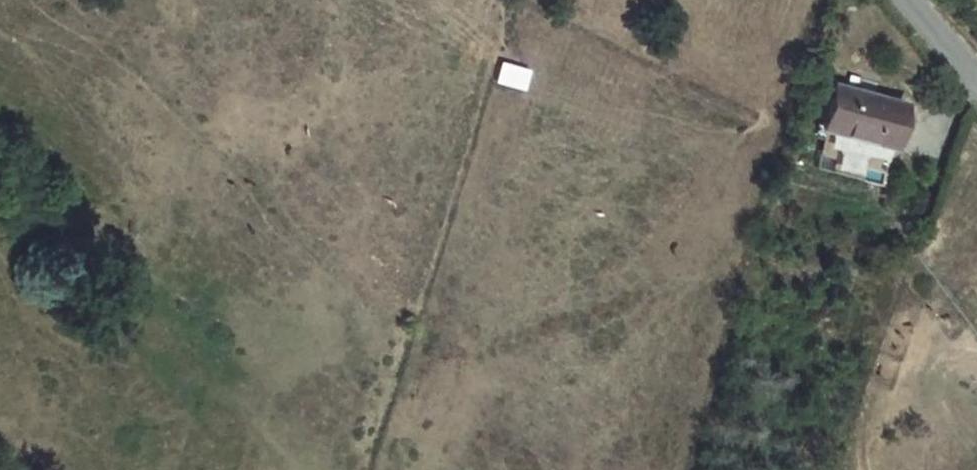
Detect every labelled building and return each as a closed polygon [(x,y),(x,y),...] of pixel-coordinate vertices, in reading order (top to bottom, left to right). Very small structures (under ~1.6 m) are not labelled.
[(521,86),(524,66),(495,62),(492,82),(521,86)] [(832,85),(820,130),(891,149),(903,105),(832,85)]
